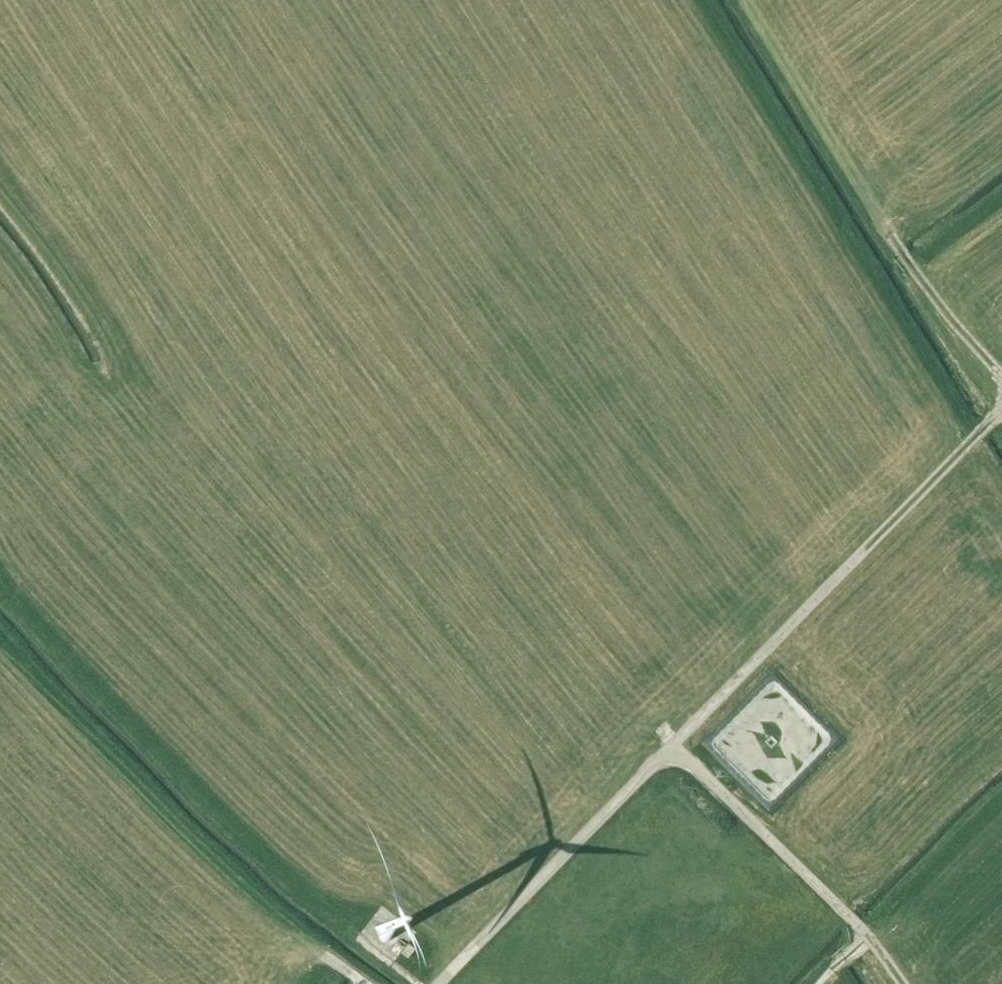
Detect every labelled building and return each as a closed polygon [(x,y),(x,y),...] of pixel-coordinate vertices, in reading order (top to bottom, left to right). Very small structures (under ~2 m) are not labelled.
[(391,936),(391,935),(391,934),(390,933),(390,932),(389,932),(387,931),(386,931),(384,931),(382,931),(382,932),(381,933),(380,934),(380,935),(379,935),(379,937),(379,938),(380,939),(380,940),(381,941),(382,942),(383,943),(385,943),(386,943),(388,942),(389,941),(390,940),(391,939),(391,938),(391,936)]
